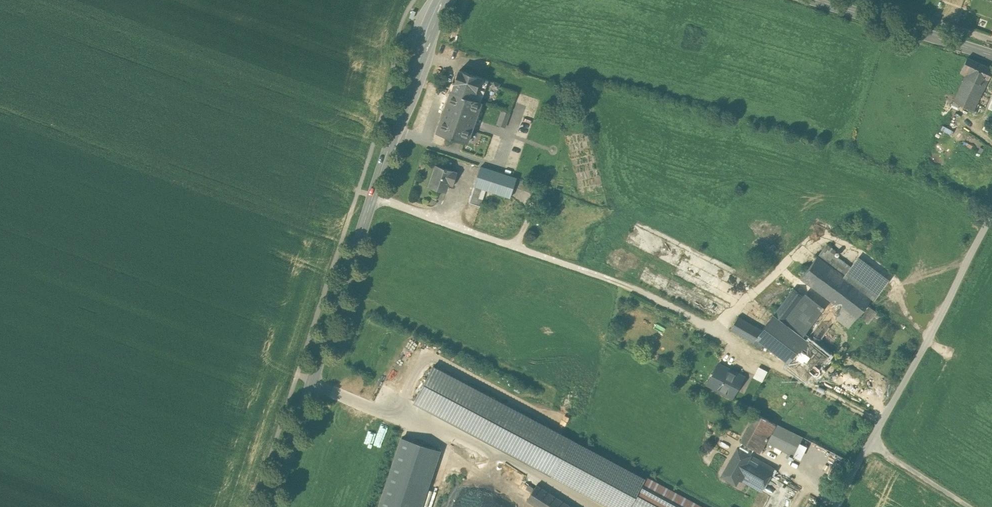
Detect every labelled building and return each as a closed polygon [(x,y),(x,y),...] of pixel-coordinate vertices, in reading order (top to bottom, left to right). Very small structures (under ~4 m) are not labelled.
[(967,57),(960,73),(965,76),(965,77),(985,87),(991,72),(991,68),(967,57)] [(489,80),(460,70),(452,91),(452,92),(481,102),(481,101),(489,80)] [(985,87),(965,77),(953,101),(974,110),(985,87)] [(481,102),(452,92),(451,92),(452,92),(448,103),(447,104),(448,104),(442,119),(442,120),(438,131),(438,132),(439,132),(452,137),(453,137),(466,141),(466,142),(467,142),(468,141),(467,141),(471,131),(472,130),(471,129),(473,123),(476,124),(478,117),(476,117),(476,116),(476,115),(481,102)] [(507,117),(500,115),(496,124),(504,127),(507,117)] [(991,117),(984,133),(991,137),(991,118),(991,117)] [(458,172),(437,165),(430,186),(446,191),(449,182),(454,184),(458,172)] [(517,178),(481,166),(474,185),(475,185),(484,189),(511,197),(517,178)] [(484,189),(475,185),(469,202),(480,206),(483,198),(481,198),(484,189)] [(852,269),(823,247),(817,255),(846,277),(852,269)] [(846,277),(817,255),(800,278),(813,288),(853,319),(870,297),(846,277)] [(852,269),(846,277),(870,297),(874,300),(889,280),(861,258),(852,269)] [(813,288),(800,278),(792,288),(800,294),(801,298),(804,294),(807,291),(809,293),(813,288)] [(792,288),(773,315),(783,322),(801,298),(800,294),(792,288)] [(853,319),(813,288),(809,293),(811,296),(828,310),(810,333),(818,339),(835,318),(847,328),(853,319)] [(801,298),(783,322),(803,337),(825,310),(804,294),(801,298)] [(868,306),(860,318),(867,323),(875,312),(868,306)] [(783,322),(773,315),(762,329),(753,342),(752,343),(760,349),(764,344),(785,359),(788,361),(789,360),(805,339),(783,322)] [(762,329),(738,316),(730,328),(753,342),(762,329)] [(805,339),(789,360),(792,362),(789,366),(797,372),(796,372),(807,380),(809,377),(812,373),(817,373),(819,370),(818,365),(817,365),(825,354),(813,345),(818,339),(810,333),(805,339)] [(743,376),(718,363),(707,384),(732,397),(743,376)] [(758,365),(752,376),(761,380),(767,370),(758,365)] [(433,366),(414,402),(612,506),(630,506),(646,480),(433,366)] [(385,373),(377,382),(388,392),(396,383),(385,373)] [(757,413),(741,441),(759,452),(766,441),(776,424),(757,413)] [(802,437),(776,424),(766,441),(793,455),(802,437)] [(439,450),(400,437),(377,506),(420,506),(439,450)] [(773,468),(738,449),(724,474),(735,481),(738,477),(761,490),(773,468)] [(630,506),(703,506),(647,477),(646,480),(630,506)] [(537,485),(527,500),(538,506),(572,506),(537,485)]
